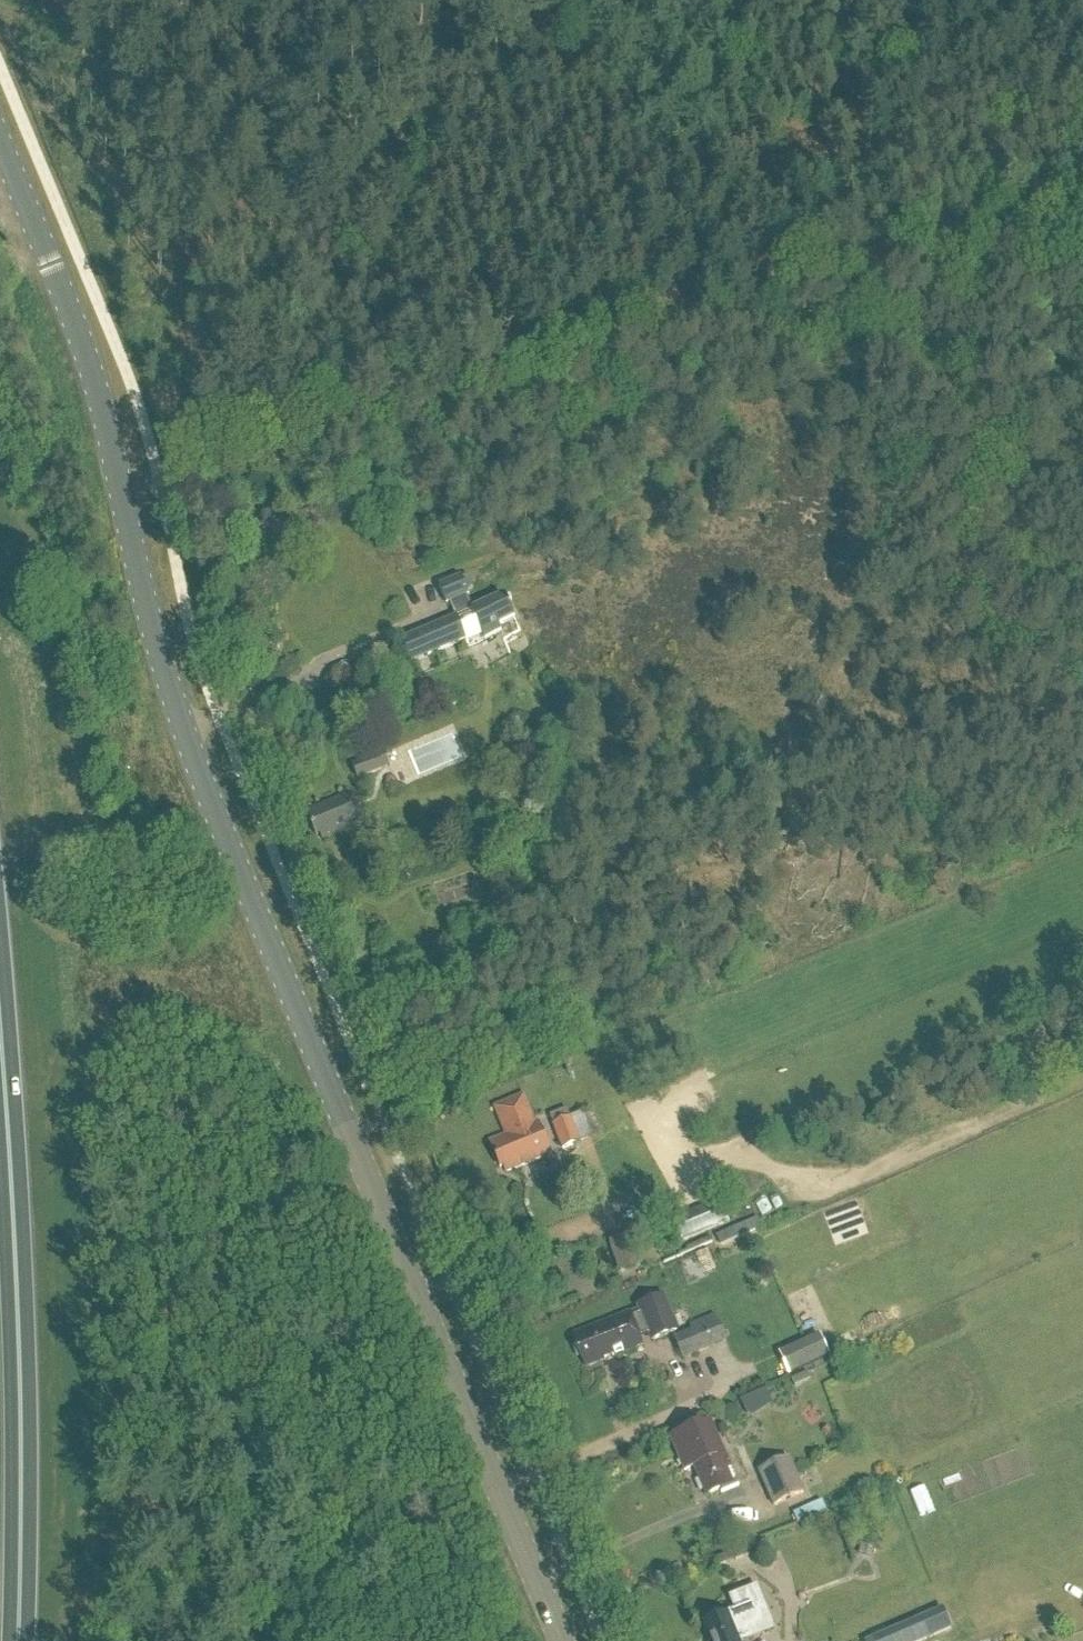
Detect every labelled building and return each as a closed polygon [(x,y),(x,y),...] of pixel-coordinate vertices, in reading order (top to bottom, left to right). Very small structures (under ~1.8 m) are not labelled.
[(467,596),(469,595),(461,578),(438,587),(445,604),(448,603),(454,619),(401,640),(410,663),(466,641),(468,649),(483,643),(482,641),(500,634),(499,629),(514,623),(504,598),(473,611),(467,596)] [(384,751),(351,764),(357,782),(391,769),(384,751)] [(308,817),(316,840),(323,837),(327,845),(365,830),(354,799),(308,817)] [(535,1125),(523,1097),(494,1109),(506,1137),(490,1143),(500,1169),(501,1169),(505,1167),(507,1174),(546,1159),(542,1150),(548,1148),(551,1154),(550,1155),(551,1155),(552,1155),(539,1123),(535,1125)] [(620,1127),(610,1102),(553,1126),(563,1151),(620,1127)] [(687,1239),(728,1221),(716,1193),(675,1211),(687,1239)] [(610,1243),(620,1274),(637,1268),(627,1238),(610,1243)] [(676,1241),(661,1248),(666,1258),(680,1252),(676,1241)] [(572,1336),(585,1369),(605,1361),(605,1359),(612,1356),(613,1358),(643,1346),(637,1333),(647,1329),(652,1342),(676,1332),(662,1297),(638,1307),(641,1313),(631,1317),(630,1314),(573,1336),(572,1336)] [(673,1339),(680,1358),(725,1342),(715,1317),(690,1326),(692,1332),(673,1339)] [(781,1357),(789,1375),(829,1357),(821,1339),(781,1357)] [(694,1468),(706,1497),(720,1491),(721,1494),(721,1495),(739,1487),(711,1422),(670,1439),(684,1473),(694,1468)] [(759,1473),(773,1507),(804,1494),(789,1460),(759,1473)] [(756,1590),(731,1600),(736,1612),(704,1625),(710,1640),(747,1640),(773,1631),(756,1590)] [(873,1640),(926,1640),(954,1629),(947,1613),(945,1609),(888,1633),(873,1640)]
